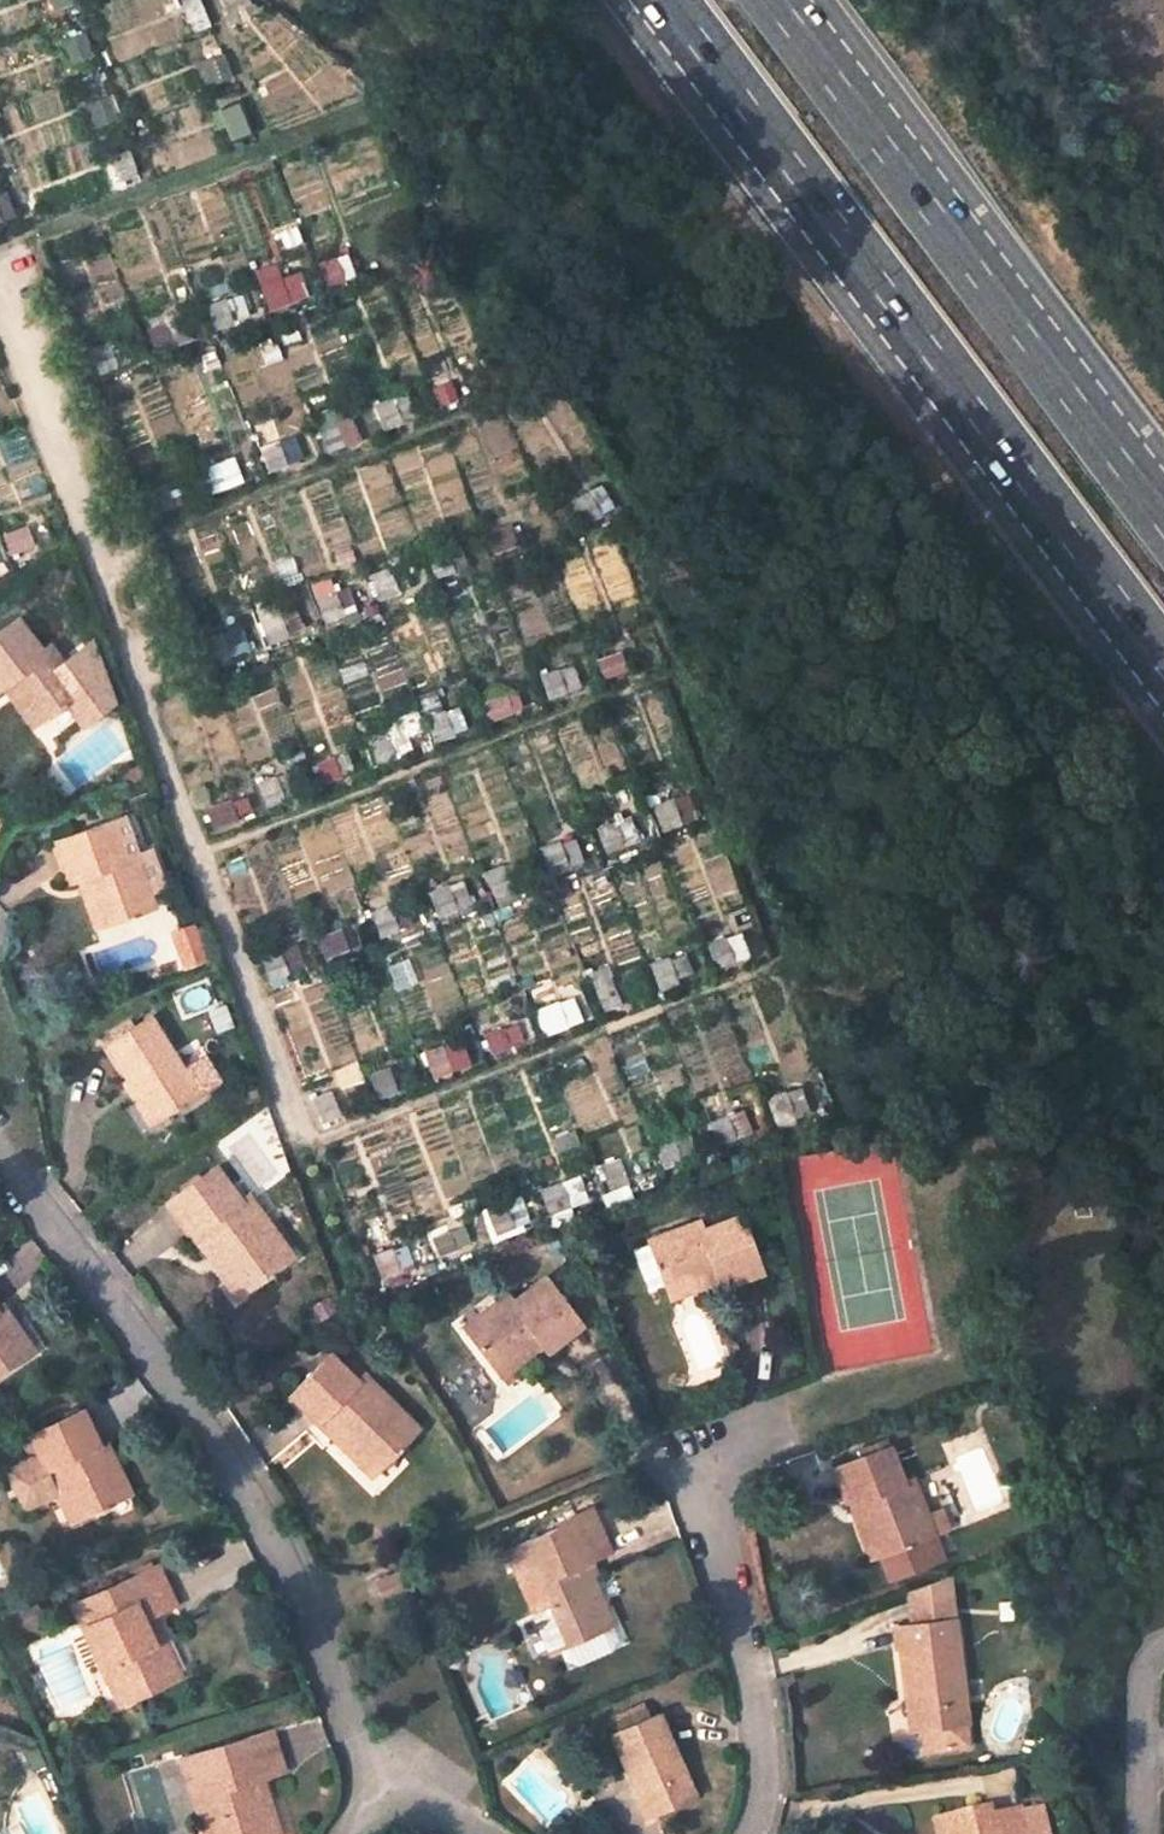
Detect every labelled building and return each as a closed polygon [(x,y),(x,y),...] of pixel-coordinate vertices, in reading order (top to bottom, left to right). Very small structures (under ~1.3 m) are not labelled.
[(72,7),(70,0),(51,0),(56,14),(72,7)] [(209,24),(200,0),(183,0),(193,30),(209,24)] [(256,9),(252,1),(249,3),(248,0),(222,0),(229,12),(225,14),(229,23),(256,9)] [(79,74),(97,67),(83,34),(66,42),(79,74)] [(213,83),(228,77),(221,60),(207,66),(213,83)] [(101,128),(117,123),(105,89),(88,96),(101,128)] [(232,140),(252,132),(239,99),(219,107),(232,140)] [(121,180),(137,174),(130,157),(114,162),(121,180)] [(13,218),(1,186),(0,186),(0,223),(13,218)] [(347,253),(318,266),(327,289),(344,283),(343,280),(355,275),(347,253)] [(270,309),(303,297),(294,273),(262,285),(270,309)] [(216,328),(234,322),(232,318),(243,314),(236,295),(208,306),(216,328)] [(157,349),(188,337),(180,315),(148,326),(157,349)] [(100,373),(129,362),(121,338),(90,349),(100,373)] [(430,383),(439,407),(457,399),(454,391),(464,388),(461,379),(450,383),(448,376),(430,383)] [(400,419),(414,413),(406,393),(374,405),(383,429),(402,423),(400,419)] [(336,423),(319,429),(327,451),(344,444),(342,441),(357,435),(352,420),(337,426),(336,423)] [(269,471),(303,457),(295,434),(260,447),(269,471)] [(211,492),(226,486),(218,463),(202,468),(211,492)] [(156,511),(187,500),(179,477),(148,489),(156,511)] [(571,502),(584,524),(613,506),(600,485),(571,502)] [(15,553),(0,560),(0,562),(6,576),(43,557),(36,541),(46,539),(38,516),(5,528),(15,553)] [(493,555),(509,550),(502,524),(485,530),(493,555)] [(437,577),(454,572),(445,548),(428,554),(437,577)] [(382,598),(398,592),(388,568),(373,575),(382,598)] [(325,620),(354,609),(346,588),(317,599),(325,620)] [(287,634),(303,628),(297,607),(280,613),(278,609),(259,616),(269,643),(288,637),(287,634)] [(84,723),(116,699),(93,640),(65,662),(49,644),(43,648),(17,618),(0,631),(0,690),(1,689),(11,681),(41,721),(67,701),(84,723)] [(213,661),(247,648),(239,627),(205,638),(213,661)] [(604,679),(635,667),(626,644),(595,655),(604,679)] [(549,697),(580,686),(572,664),(541,676),(549,697)] [(1,689),(32,730),(41,721),(11,681),(1,689)] [(491,719),(522,707),(513,685),(483,697),(491,719)] [(434,741),(466,729),(457,705),(425,717),(434,741)] [(379,763),(409,751),(401,729),(369,741),(379,763)] [(324,787),(356,773),(349,750),(316,764),(324,787)] [(265,806),(283,799),(275,776),(257,783),(265,806)] [(130,806),(148,799),(144,787),(125,794),(130,806)] [(214,828),(246,816),(237,793),(206,806),(214,828)] [(685,832),(695,828),(692,820),(697,818),(688,794),(653,807),(664,832),(683,823),(685,832)] [(606,851),(638,839),(629,816),(597,828),(606,851)] [(134,914),(155,907),(149,893),(164,887),(150,850),(139,854),(126,818),(56,842),(71,883),(77,881),(87,877),(105,925),(127,916),(129,920),(135,917),(134,914)] [(552,874),(569,867),(568,864),(583,860),(575,839),(561,845),(560,842),(542,847),(552,874)] [(493,893),(520,883),(513,862),(486,873),(493,893)] [(77,881),(96,928),(105,925),(87,877),(77,881)] [(438,914),(469,902),(462,881),(430,893),(438,914)] [(380,937),(410,925),(402,903),(371,913),(380,937)] [(179,968),(203,959),(189,920),(165,928),(179,968)] [(325,958),(357,945),(349,923),(316,936),(325,958)] [(717,967),(748,955),(740,932),(709,945),(717,967)] [(269,980),(301,968),(293,945),(261,957),(269,980)] [(691,972),(684,954),(668,960),(667,957),(650,963),(660,991),(679,984),(676,977),(691,972)] [(596,988),(603,1011),(619,1005),(611,982),(596,988)] [(564,1023),(576,1018),(569,998),(548,1006),(543,992),(531,996),(545,1034),(566,1026),(564,1023)] [(209,1011),(217,1032),(233,1026),(225,1006),(209,1011)] [(160,1120),(219,1082),(205,1059),(184,1072),(151,1018),(105,1047),(129,1081),(134,1079),(160,1120)] [(493,1055),(525,1040),(517,1018),(484,1031),(493,1055)] [(434,1077),(451,1072),(442,1046),(425,1053),(434,1077)] [(377,1099),(395,1092),(386,1070),(369,1076),(377,1099)] [(124,1085),(150,1126),(160,1120),(134,1079),(129,1081),(124,1085)] [(323,1121),(352,1109),(343,1087),(314,1099),(323,1121)] [(775,1120),(794,1115),(795,1118),(808,1114),(799,1088),(785,1094),(785,1091),(766,1097),(775,1120)] [(742,1110),(709,1123),(718,1145),(751,1132),(742,1110)] [(656,1145),(664,1166),(679,1161),(671,1138),(656,1145)] [(633,1154),(602,1166),(610,1188),(642,1176),(633,1154)] [(273,1272),(292,1258),(249,1197),(242,1201),(218,1168),(169,1203),(206,1255),(214,1249),(247,1291),(266,1276),(268,1279),(274,1274),(273,1272)] [(541,1191),(550,1217),(572,1208),(570,1203),(581,1199),(573,1179),(541,1191)] [(723,1288),(762,1273),(735,1202),(696,1216),(697,1221),(647,1238),(667,1289),(717,1270),(721,1280),(723,1288)] [(497,1234),(513,1227),(504,1203),(487,1209),(497,1234)] [(439,1257),(473,1243),(465,1220),(431,1233),(439,1257)] [(643,1242),(631,1245),(639,1283),(651,1280),(643,1242)] [(382,1277),(412,1266),(405,1249),(393,1254),(391,1248),(374,1255),(382,1277)] [(206,1255),(237,1298),(247,1291),(214,1249),(206,1255)] [(667,1289),(672,1299),(721,1280),(717,1270),(667,1289)] [(549,1352),(582,1328),(545,1277),(512,1300),(507,1294),(463,1326),(496,1368),(537,1337),(549,1352)] [(33,1348),(3,1305),(0,1307),(0,1372),(33,1348)] [(496,1368),(503,1378),(544,1346),(537,1337),(496,1368)] [(379,1470),(419,1428),(365,1374),(358,1381),(332,1355),(288,1397),(332,1440),(339,1432),(379,1470)] [(132,1495),(109,1444),(100,1448),(83,1410),(31,1436),(39,1454),(10,1468),(26,1501),(54,1489),(70,1523),(132,1495)] [(332,1440),(371,1478),(379,1470),(339,1432),(332,1440)] [(907,1545),(933,1535),(913,1481),(903,1484),(890,1449),(834,1468),(852,1515),(864,1510),(881,1556),(898,1548),(899,1550),(907,1547),(907,1545)] [(621,1641),(613,1623),(584,1564),(610,1553),(592,1509),(556,1524),(558,1529),(507,1551),(518,1575),(515,1575),(533,1614),(542,1611),(559,1648),(568,1665),(621,1641)] [(852,1515),(870,1559),(881,1556),(864,1510),(852,1515)] [(128,1703),(180,1679),(158,1626),(148,1631),(142,1619),(175,1604),(158,1567),(72,1606),(99,1669),(106,1666),(114,1685),(119,1683),(128,1703)] [(376,1581),(383,1600),(410,1589),(402,1569),(376,1581)] [(968,1722),(955,1620),(944,1621),(938,1580),(904,1593),(909,1627),(898,1628),(904,1672),(913,1671),(922,1728),(925,1750),(957,1745),(955,1724),(968,1722)] [(550,1652),(559,1648),(542,1611),(533,1614),(550,1652)] [(148,1631),(158,1626),(153,1615),(142,1619),(148,1631)] [(99,1669),(117,1708),(128,1703),(119,1683),(114,1685),(106,1666),(99,1669)] [(904,1672),(912,1730),(922,1728),(913,1671),(904,1672)] [(693,1797),(659,1715),(647,1720),(642,1706),(613,1718),(619,1732),(609,1736),(627,1776),(633,1773),(651,1815),(693,1797)] [(216,1833),(278,1833),(260,1778),(284,1769),(271,1732),(182,1758),(200,1823),(212,1820),(216,1833)] [(627,1776),(645,1817),(651,1815),(633,1773),(627,1776)] [(1019,1812),(991,1818),(988,1808),(933,1820),(937,1833),(1024,1833),(1019,1812)] [(203,1833),(216,1833),(212,1820),(200,1823),(203,1833)]
